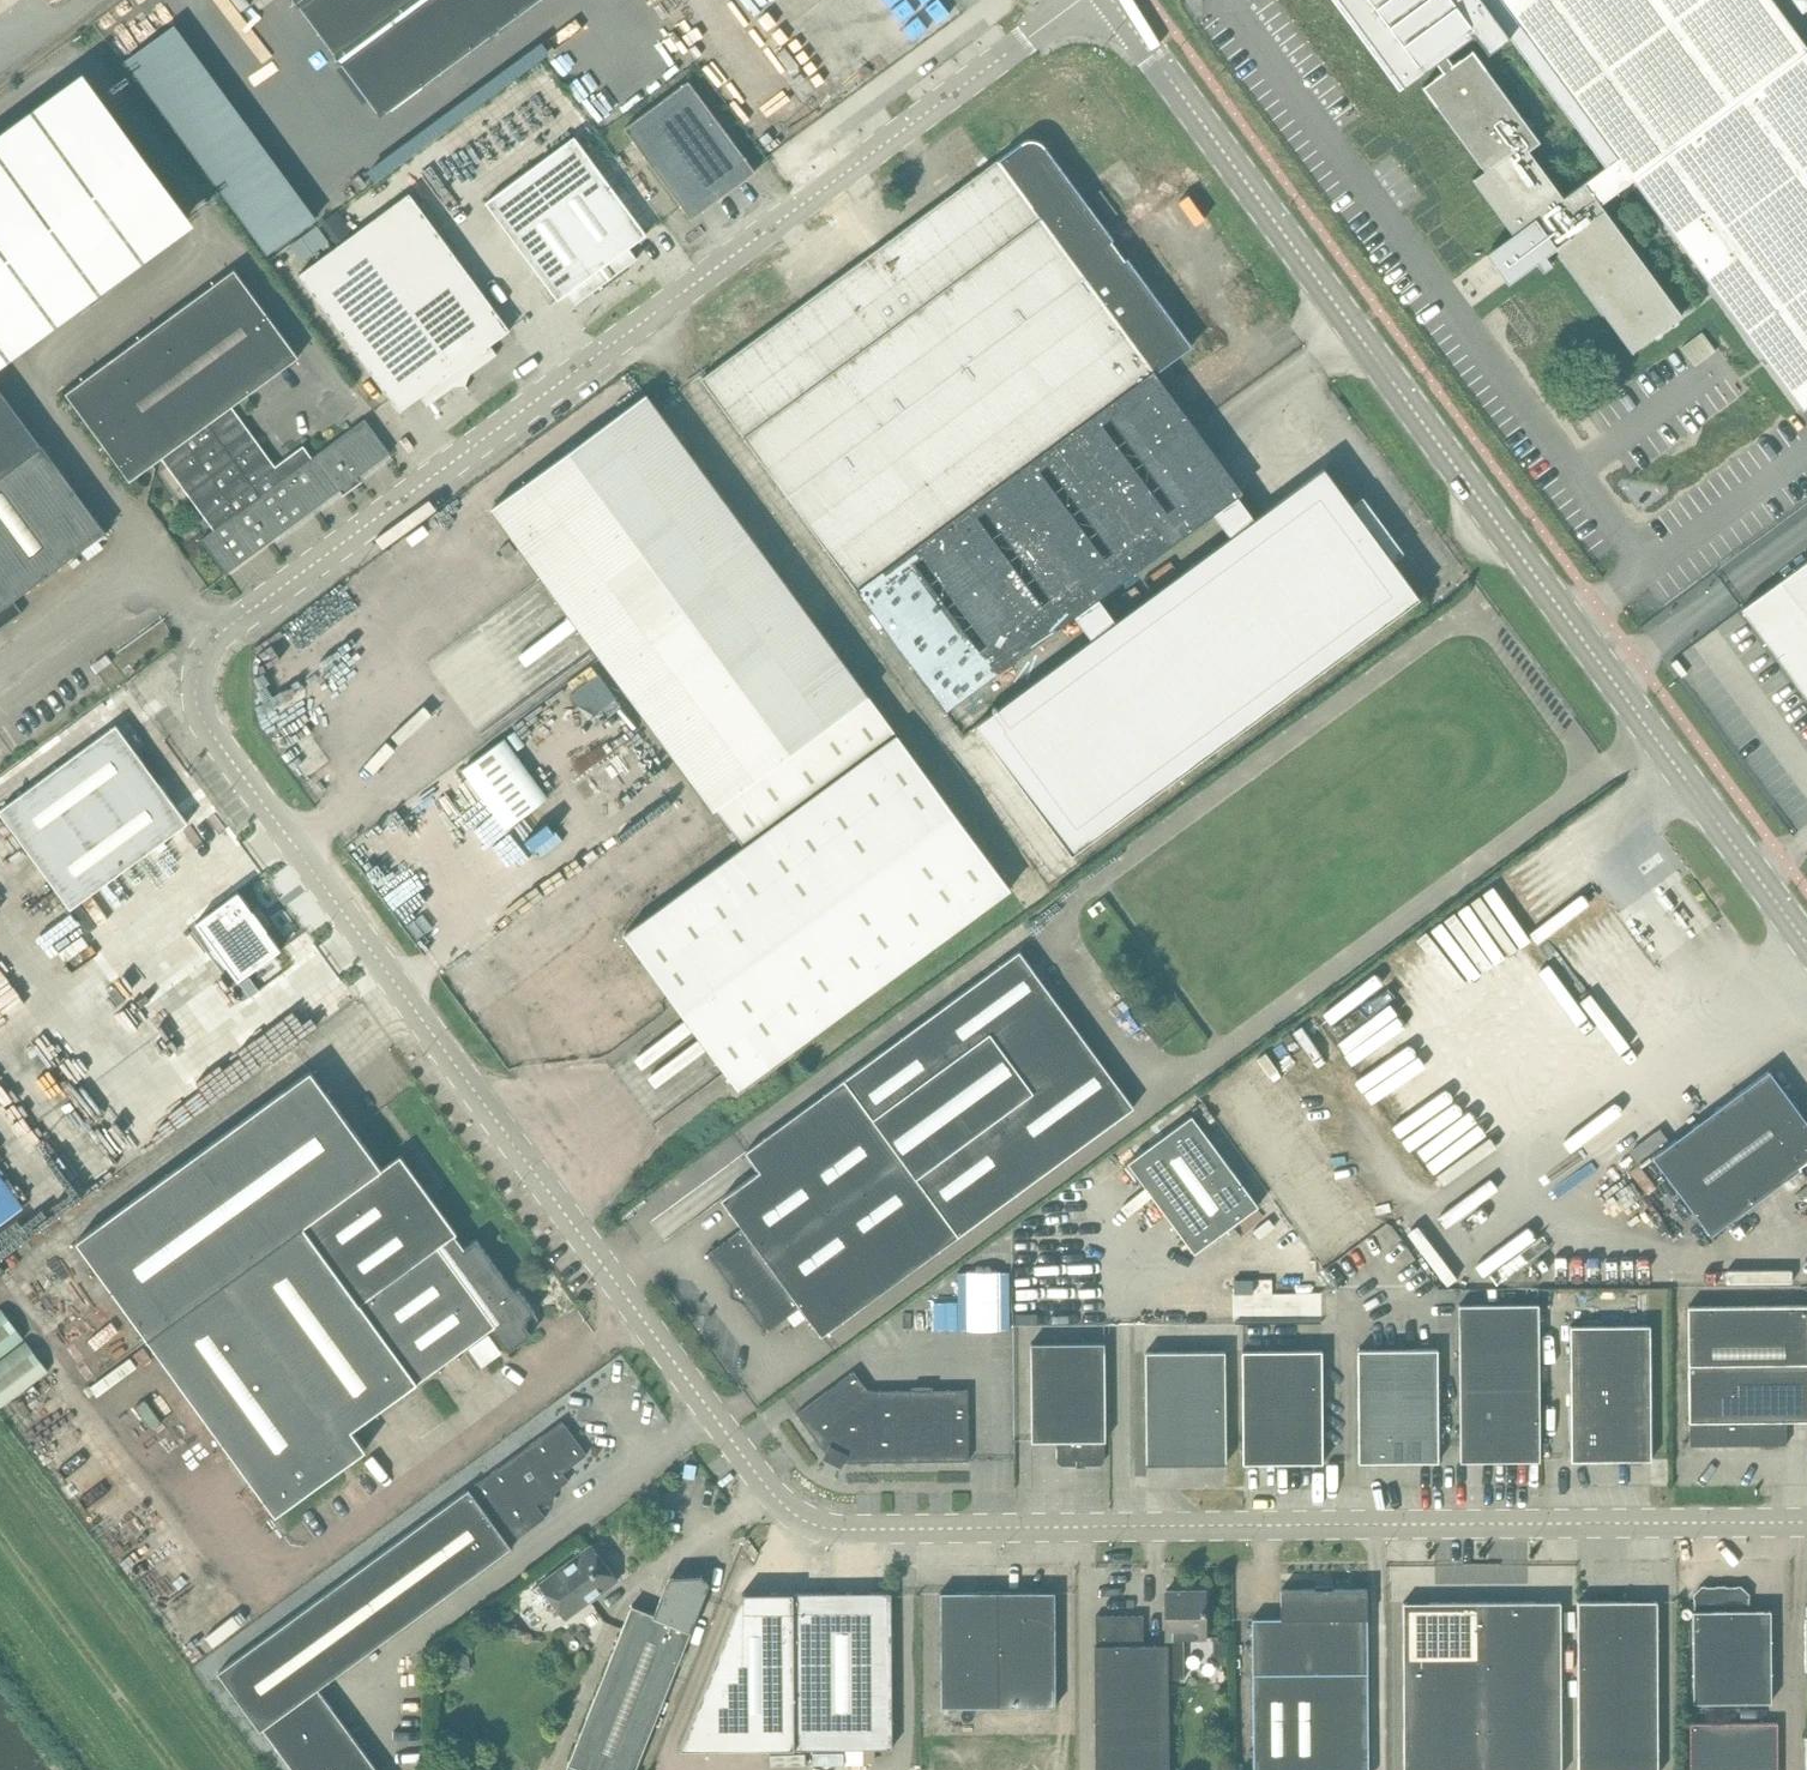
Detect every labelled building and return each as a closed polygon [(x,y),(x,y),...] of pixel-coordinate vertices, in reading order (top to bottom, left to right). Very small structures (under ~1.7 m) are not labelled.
[(383,115),(539,0),(298,0),(383,115)] [(603,117),(712,37),(684,0),(642,0),(561,60),(603,117)] [(1633,179),(1803,409),(1806,406),(1806,0),(1502,0),(1618,157),(1563,197),(1529,150),(1540,141),(1472,49),(1452,64),(1445,54),(1435,62),(1442,71),(1422,86),(1484,170),(1472,178),(1513,233),(1486,254),(1506,284),(1537,262),(1541,269),(1551,263),(1543,258),(1556,247),(1632,352),(1681,316),(1600,203),(1633,179)] [(194,220),(84,71),(0,133),(0,363),(194,220)] [(624,128),(691,219),(755,171),(741,152),(688,81),(624,128)] [(574,303),(575,305),(638,258),(637,257),(636,258),(629,248),(647,234),(576,138),(487,204),(558,300),(568,293),(575,303),(574,303)] [(1012,146),(706,377),(1063,856),(1392,618),(1057,207),(1083,187),(1051,142),(1020,146),(1012,146)] [(409,192),(354,233),(465,385),(467,388),(468,388),(466,384),(470,374),(497,355),(490,344),(510,330),(409,192)] [(465,385),(354,233),(298,274),(385,391),(400,411),(420,396),(427,406),(454,386),(465,385)] [(201,539),(226,574),(390,453),(365,419),(311,458),(302,446),(275,467),(230,407),(299,357),(235,269),(66,393),(130,480),(162,457),(213,530),(201,539)] [(0,387),(0,629),(23,612),(13,599),(106,532),(0,387)] [(625,933),(739,1088),(1011,888),(647,394),(492,508),(714,809),(716,807),(745,846),(625,933)] [(1743,608),(1806,695),(1806,560),(1743,608)] [(188,823),(116,725),(0,810),(0,812),(13,830),(19,838),(24,845),(71,909),(188,823)] [(505,739),(463,769),(506,829),(548,798),(505,739)] [(273,938),(218,980),(245,1017),(301,976),(273,938)] [(743,1228),(708,1254),(709,1255),(711,1254),(734,1285),(735,1294),(744,1298),(767,1330),(765,1332),(765,1333),(800,1307),(822,1336),(959,1236),(1133,1106),(1018,952),(746,1151),(762,1171),(721,1199),(743,1228)] [(464,1248),(455,1234),(457,1233),(400,1155),(382,1169),(311,1070),(77,1241),(275,1513),(365,1448),(351,1429),(417,1382),(494,1326),(510,1348),(533,1332),(527,1325),(529,1314),(537,1309),(520,1286),(516,1289),(479,1237),(464,1248)] [(1710,1234),(1801,1168),(1799,1166),(1806,1160),(1806,1121),(1769,1070),(1653,1156),(1710,1234)] [(1128,1165),(1196,1255),(1260,1207),(1192,1117),(1128,1165)] [(21,1205),(0,1176),(0,1220),(21,1205)] [(1253,1279),(1234,1280),(1234,1294),(1253,1294),(1253,1279)] [(1459,1304),(1461,1461),(1540,1461),(1539,1303),(1459,1304)] [(1689,1364),(1690,1446),(1786,1445),(1786,1421),(1806,1421),(1806,1304),(1688,1306),(1689,1364)] [(1570,1326),(1572,1460),(1651,1460),(1650,1325),(1570,1326)] [(1057,1459),(1099,1465),(1104,1441),(1105,1441),(1105,1343),(1031,1343),(1031,1441),(1057,1441),(1057,1459)] [(1358,1350),(1359,1462),(1439,1462),(1438,1349),(1358,1350)] [(1242,1351),(1243,1439),(1243,1463),(1323,1463),(1322,1350),(1242,1351)] [(1146,1352),(1146,1440),(1147,1464),(1226,1464),(1226,1351),(1146,1352)] [(823,1458),(841,1467),(844,1462),(969,1461),(968,1390),(868,1391),(853,1371),(797,1413),(826,1453),(823,1458)] [(546,1517),(536,1505),(540,1502),(550,1503),(552,1493),(569,1481),(563,1472),(587,1455),(562,1421),(216,1673),(261,1734),(265,1730),(294,1769),(377,1769),(319,1691),(513,1547),(510,1543),(546,1517)] [(539,1585),(531,1592),(532,1603),(543,1607),(551,1601),(565,1619),(599,1594),(618,1580),(598,1552),(600,1550),(596,1543),(592,1546),(540,1584),(539,1585)] [(709,1584),(706,1579),(668,1580),(654,1614),(632,1605),(623,1628),(566,1769),(636,1769),(709,1584)] [(1694,1611),(1693,1610),(1693,1703),(1771,1702),(1771,1610),(1749,1610),(1749,1594),(1740,1586),(1702,1586),(1694,1595),(1694,1611)] [(1252,1618),(1254,1769),(1369,1769),(1367,1589),(1281,1589),(1281,1618),(1252,1618)] [(1143,1645),(1143,1615),(1096,1616),(1096,1646),(1094,1646),(1094,1670),(1095,1769),(1169,1769),(1169,1678),(1184,1678),(1184,1638),(1205,1638),(1205,1590),(1166,1591),(1167,1645),(1143,1645)] [(742,1593),(680,1748),(795,1748),(818,1748),(892,1748),(891,1616),(891,1592),(793,1593),(742,1593)] [(998,1707),(998,1592),(940,1592),(941,1707),(998,1707)] [(1055,1592),(998,1592),(998,1707),(1056,1707),(1055,1592)] [(517,1595),(509,1600),(510,1611),(518,1610),(517,1595)] [(1482,1602),(1483,1769),(1561,1769),(1561,1601),(1482,1602)] [(1578,1601),(1578,1625),(1578,1769),(1658,1769),(1657,1625),(1657,1601),(1578,1601)] [(1482,1602),(1403,1602),(1404,1769),(1483,1769),(1482,1602)] [(1227,1641),(1214,1641),(1214,1655),(1227,1655),(1227,1641)] [(1691,1747),(1691,1769),(1778,1769),(1778,1723),(1690,1723),(1691,1747)]
